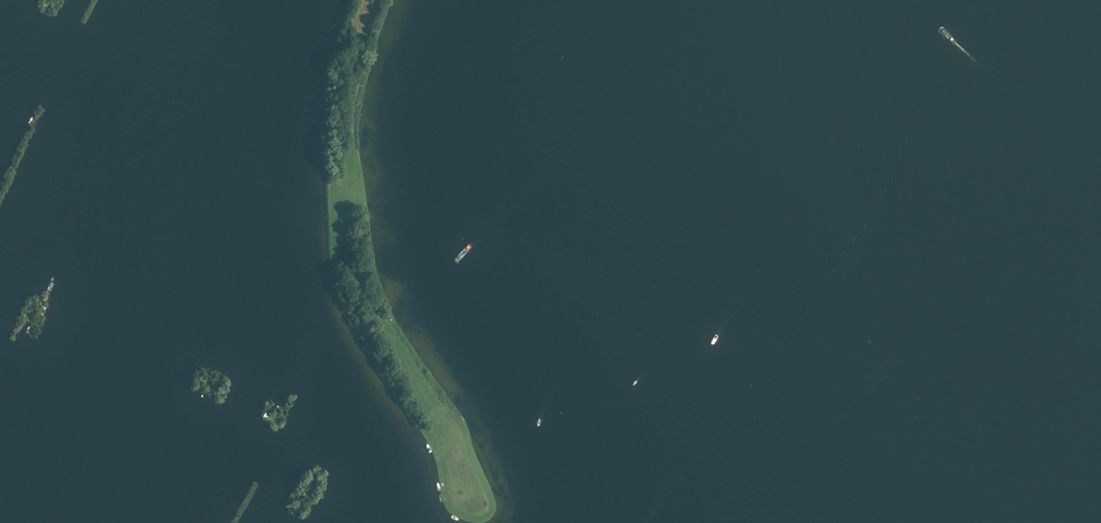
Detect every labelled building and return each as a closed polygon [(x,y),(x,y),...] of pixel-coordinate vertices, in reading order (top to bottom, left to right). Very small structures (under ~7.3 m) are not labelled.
[(311,478),(307,482),(312,487),(316,482),(311,478)]
